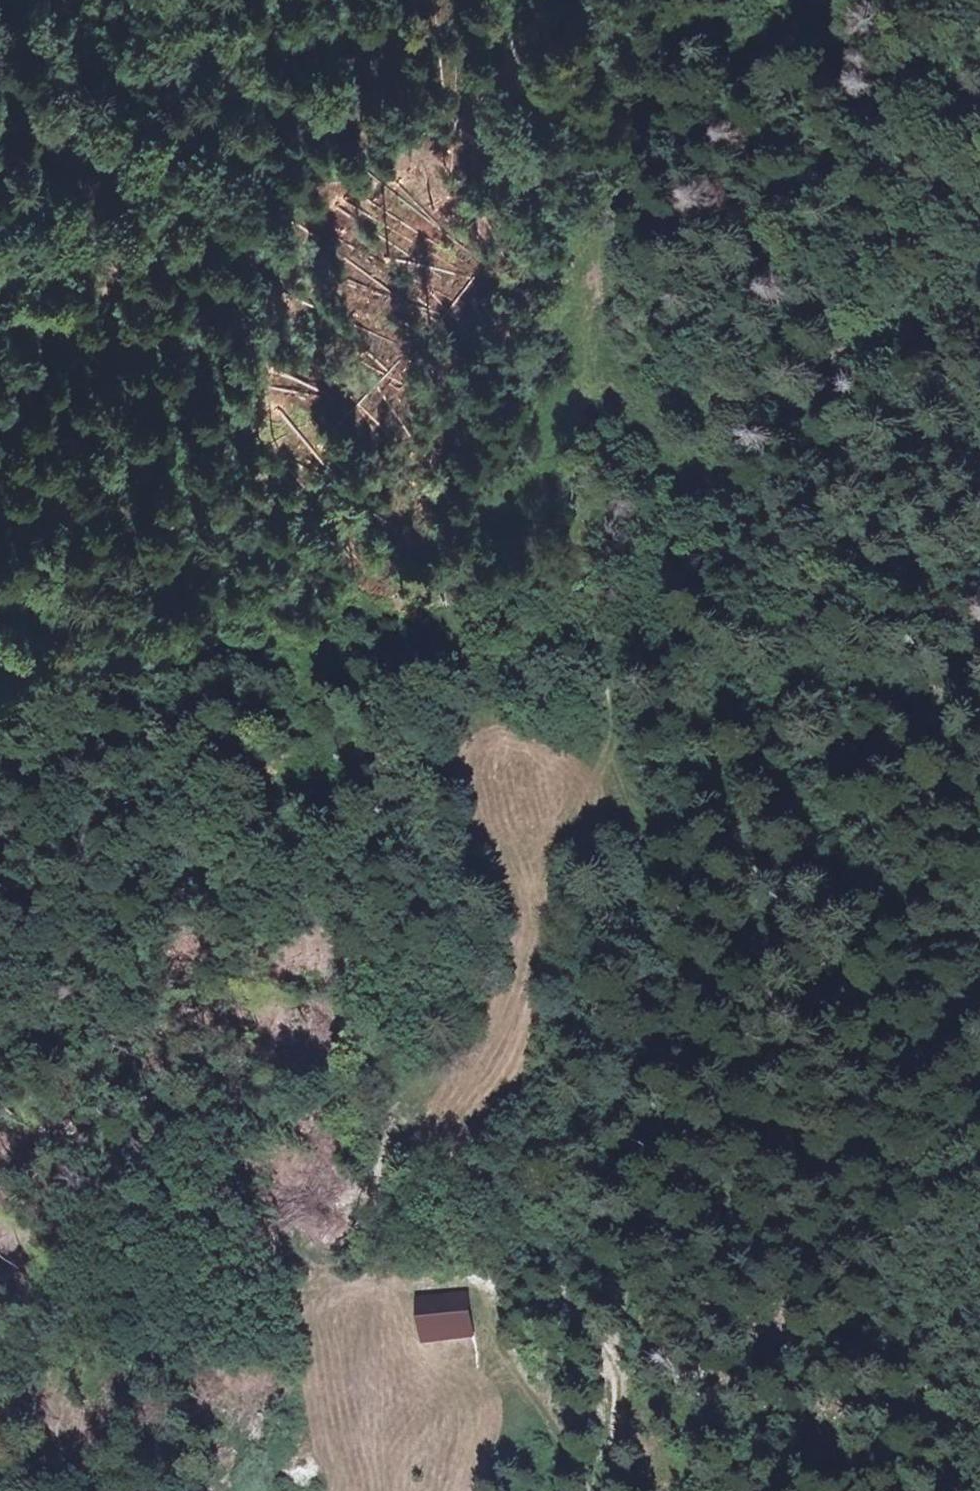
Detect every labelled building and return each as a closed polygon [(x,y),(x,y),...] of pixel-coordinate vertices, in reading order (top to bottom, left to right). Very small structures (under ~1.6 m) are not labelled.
[(414,1301),(421,1321),(469,1314),(461,1295),(414,1301)] [(469,1314),(421,1321),(427,1341),(472,1337),(469,1314)]
